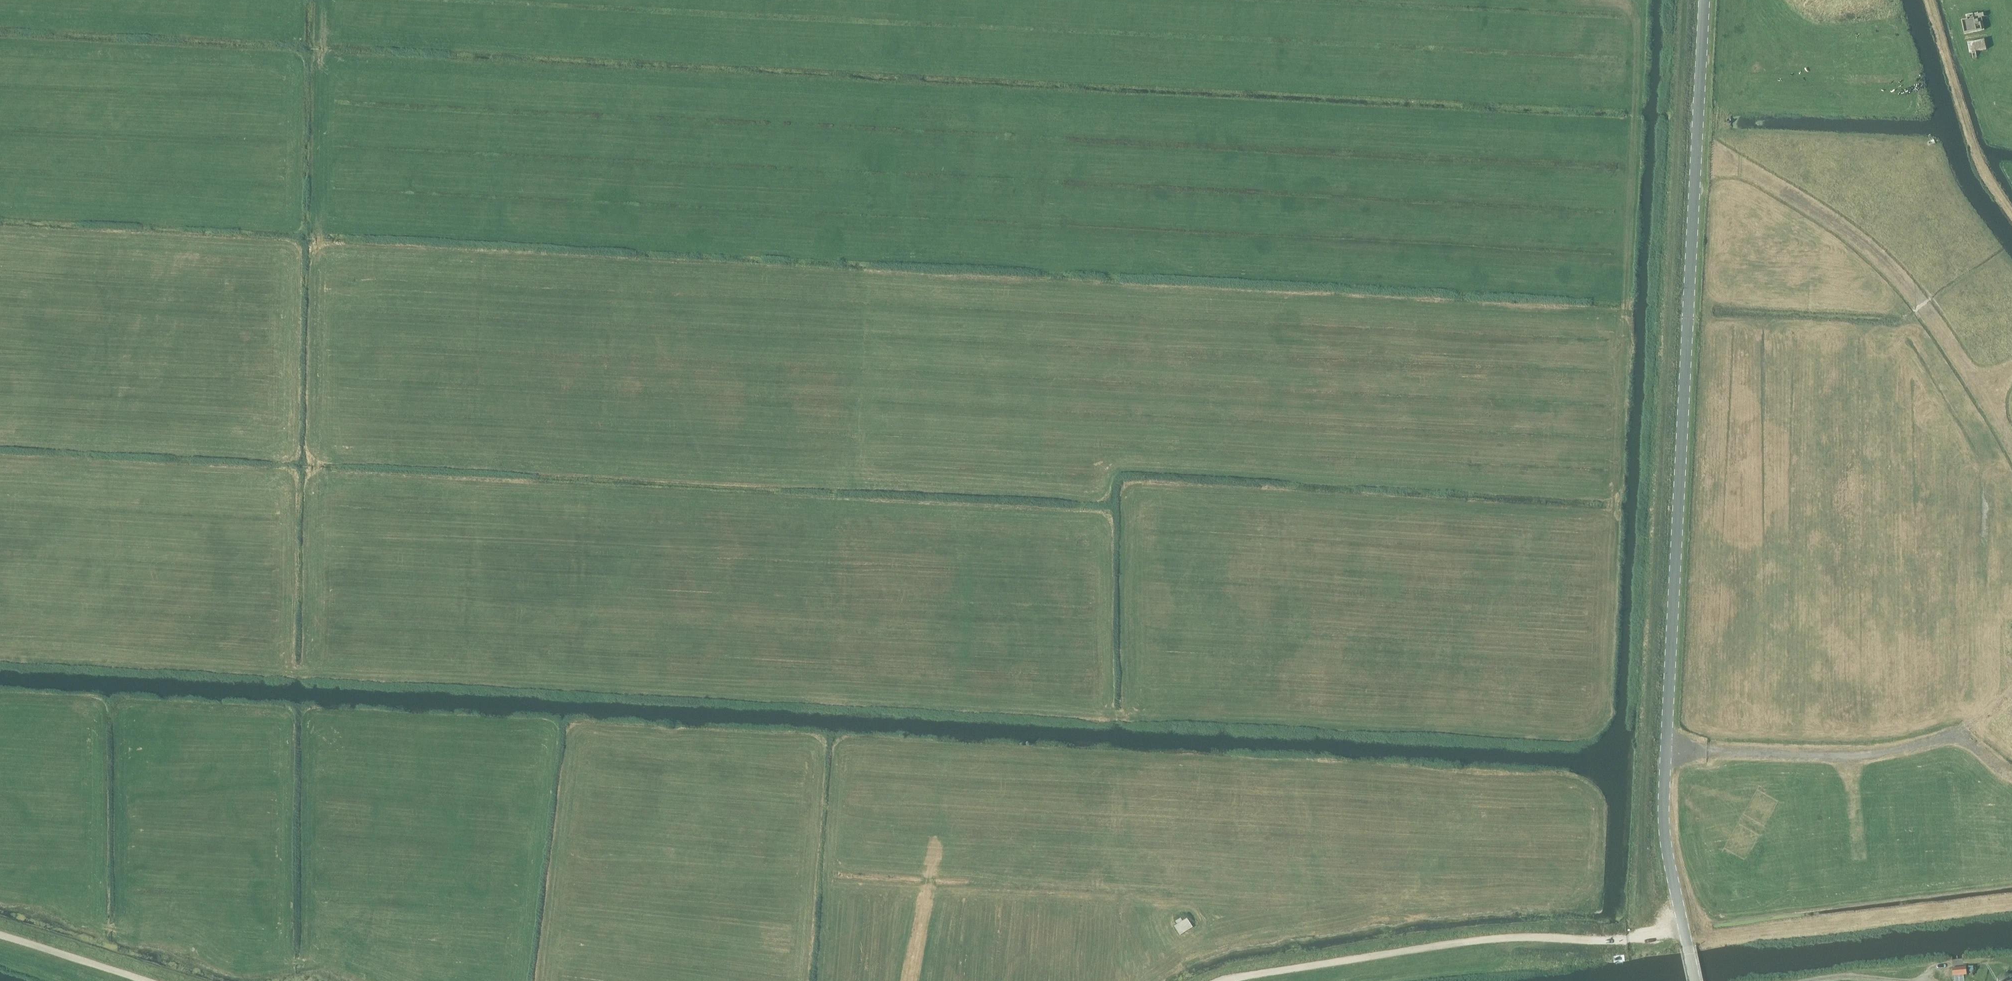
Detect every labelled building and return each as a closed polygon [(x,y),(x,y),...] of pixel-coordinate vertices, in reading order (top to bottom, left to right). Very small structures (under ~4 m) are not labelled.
[(1984,15),(1976,16),(1976,15),(1963,17),(1964,21),(1957,22),(1959,35),(1979,31),(1976,20),(1984,18),(1980,19),(1980,16),(1984,15)] [(1972,53),(1984,51),(1983,42),(1964,44),(1966,54),(1968,53),(1969,60),(1970,59),(1969,54),(1972,54),(1972,59),(1973,59),(1972,53)] [(1731,856),(1722,850),(1718,857),(1727,862),(1731,856)] [(1731,856),(1727,862),(1739,869),(1742,863),(1731,856)] [(1180,919),(1175,922),(1177,925),(1173,928),(1180,937),(1192,929),(1186,919),(1182,922),(1180,919)] [(1953,969),(1954,976),(1966,975),(1966,967),(1953,969)]
